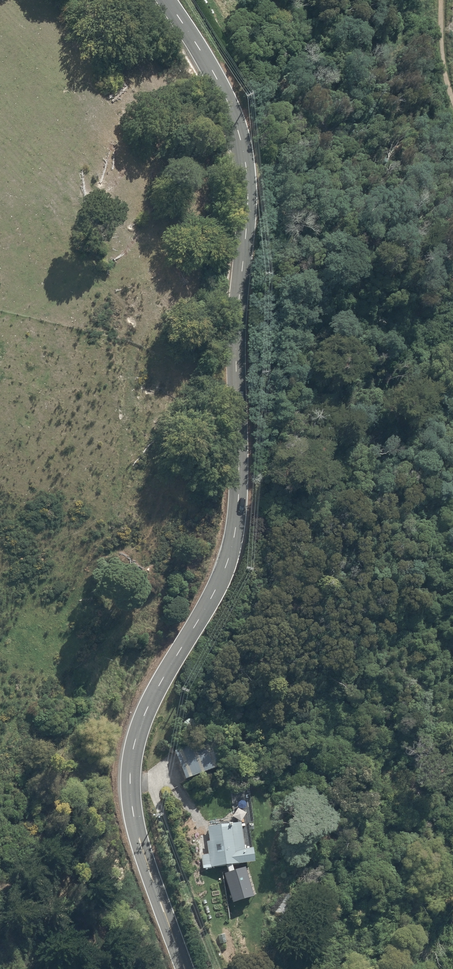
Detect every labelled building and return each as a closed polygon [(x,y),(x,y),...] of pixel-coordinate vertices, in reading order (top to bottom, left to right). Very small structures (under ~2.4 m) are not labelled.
[(211,738),(174,752),(185,780),(222,767),(211,738)] [(241,823),(208,827),(209,842),(207,842),(208,856),(202,856),(203,869),(254,864),(252,850),(244,851),(241,823)]
